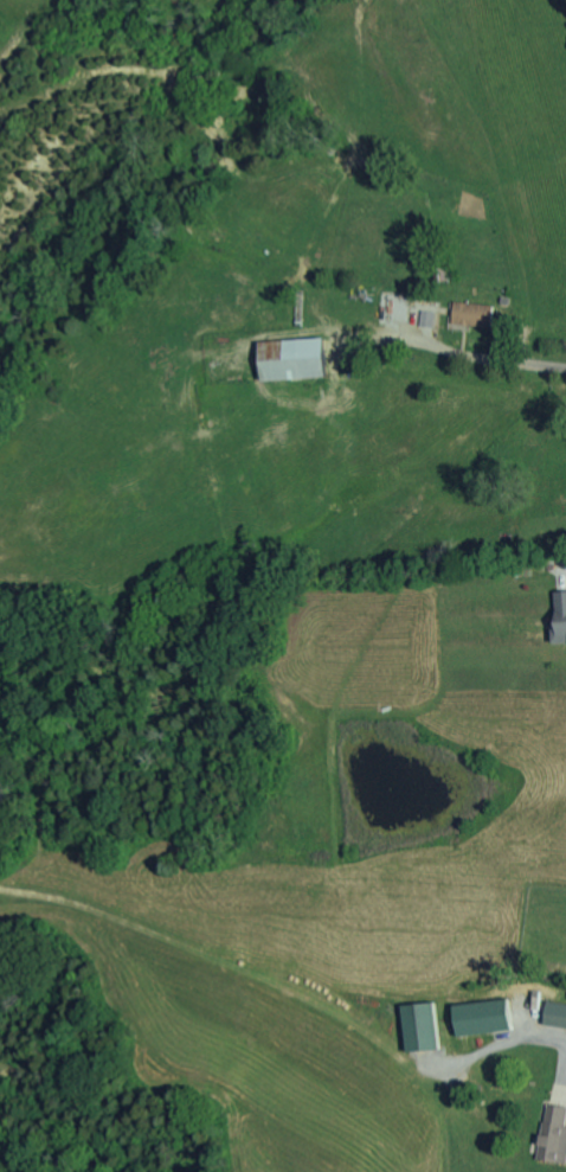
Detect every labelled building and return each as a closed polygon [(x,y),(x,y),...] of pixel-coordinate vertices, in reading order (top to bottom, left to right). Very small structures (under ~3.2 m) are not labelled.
[(453,324),(491,330),(495,308),(456,301),(453,324)] [(437,312),(423,311),(421,327),(436,328),(437,312)] [(324,340),(260,342),(261,381),(325,379),(324,340)] [(555,591),(557,642),(565,642),(565,590),(555,591)] [(510,1029),(506,998),(453,1005),(457,1036),(510,1029)] [(565,1028),(565,1004),(547,1001),(543,1025),(565,1028)] [(403,1004),(406,1051),(438,1049),(435,1002),(403,1004)] [(565,1160),(565,1125),(564,1125),(565,1112),(565,1107),(545,1104),(536,1159),(565,1164),(565,1160)]
